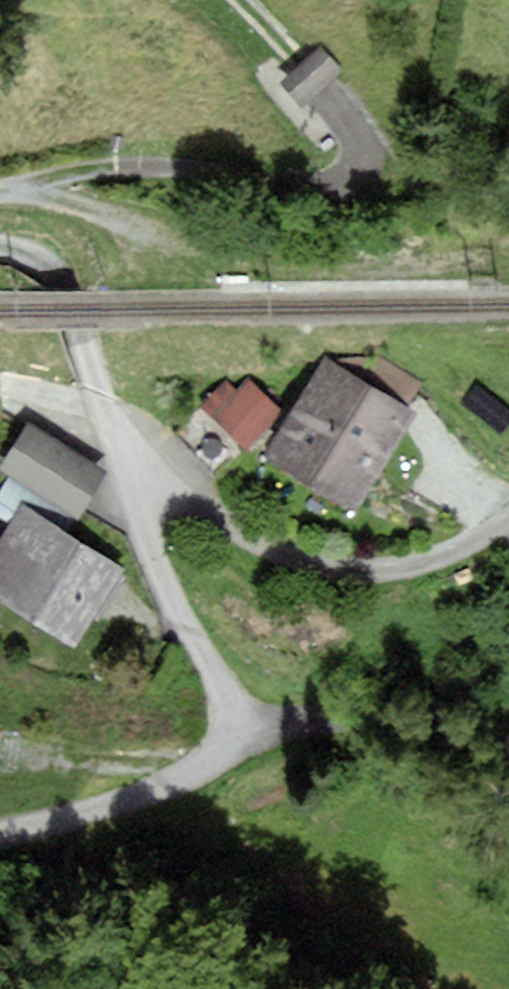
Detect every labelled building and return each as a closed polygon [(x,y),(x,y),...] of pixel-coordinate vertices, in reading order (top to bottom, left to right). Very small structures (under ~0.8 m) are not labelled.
[(407,396),(425,372),(370,332),(352,356),(407,396)] [(276,455),(364,514),(425,423),(337,364),(276,455)] [(254,384),(221,415),(250,446),(283,415),(254,384)] [(29,425),(2,471),(81,517),(108,471),(29,425)] [(0,560),(0,598),(85,646),(129,569),(27,512),(0,560)]
